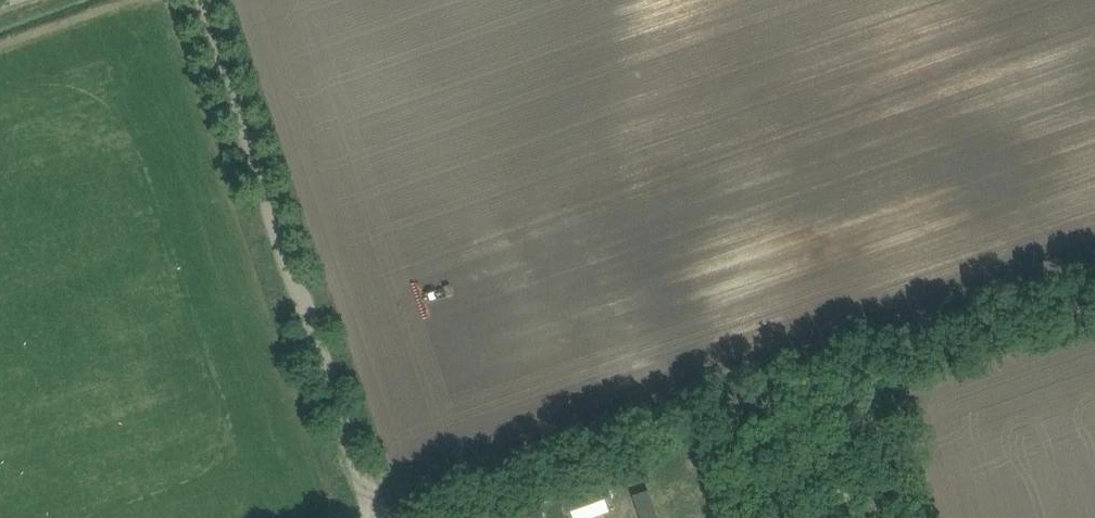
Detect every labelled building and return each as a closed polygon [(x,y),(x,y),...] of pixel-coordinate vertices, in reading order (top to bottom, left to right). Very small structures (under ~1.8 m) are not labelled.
[(567,494),(572,517),(589,517),(611,514),(605,487),(567,494)] [(651,489),(634,496),(642,517),(662,517),(651,489)]
